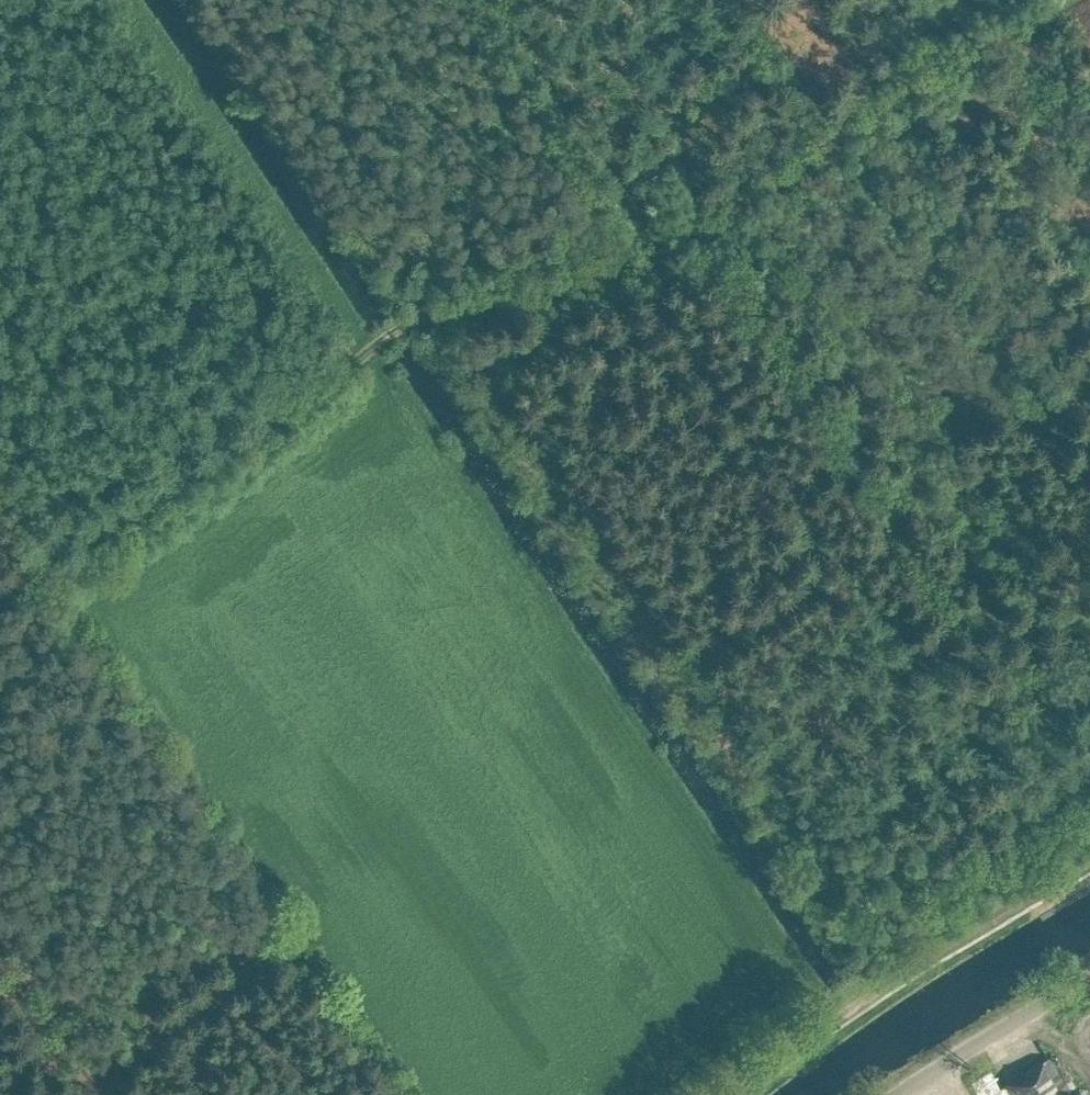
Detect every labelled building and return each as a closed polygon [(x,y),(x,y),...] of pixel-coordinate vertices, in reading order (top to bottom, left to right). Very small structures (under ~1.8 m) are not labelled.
[(1047,1059),(1003,1087),(1008,1094),(1070,1094),(1047,1059)]
